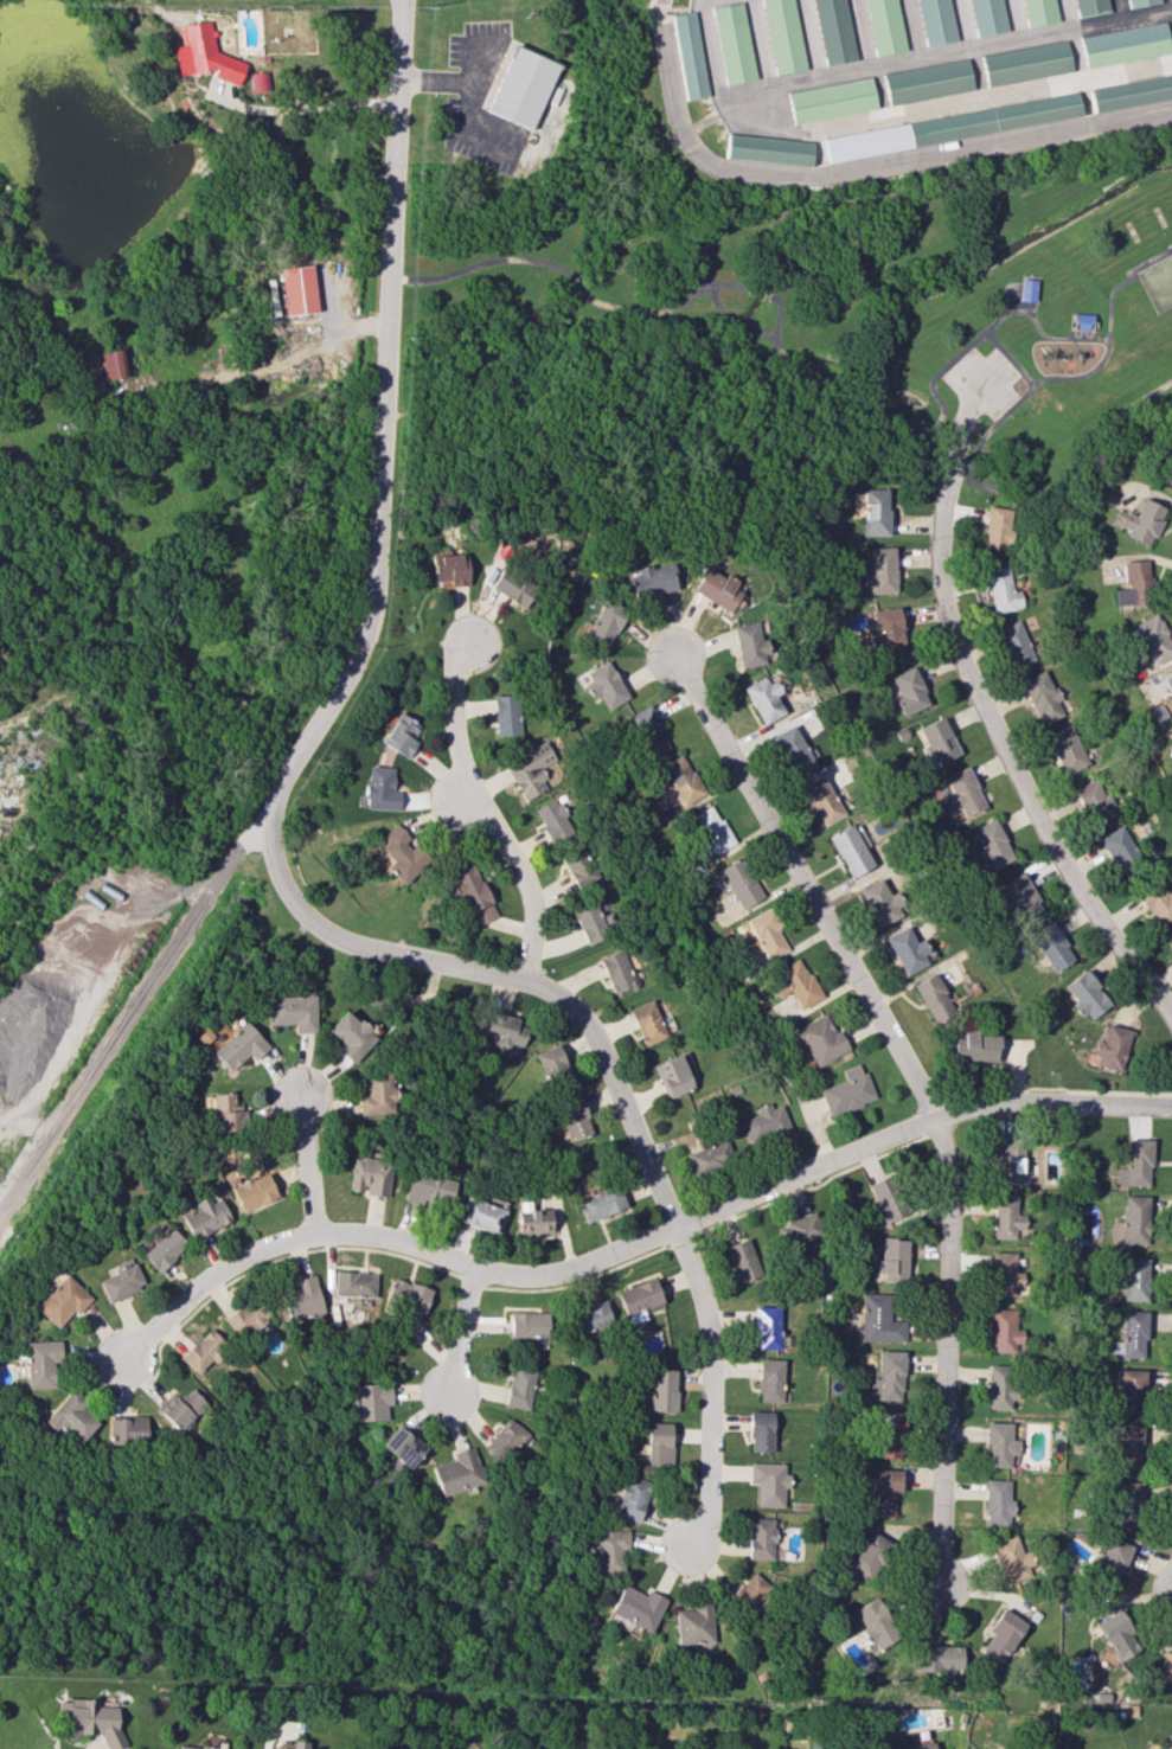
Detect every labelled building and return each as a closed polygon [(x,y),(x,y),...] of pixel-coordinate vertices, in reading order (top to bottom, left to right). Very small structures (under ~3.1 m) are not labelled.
[(775,75),(806,69),(793,0),(761,0),(775,75)] [(857,60),(846,0),(813,0),(825,65),(857,60)] [(876,56),(907,50),(898,0),(865,0),(876,56)] [(950,0),(918,0),(925,46),(957,41),(950,0)] [(976,37),(1008,31),(1002,0),(970,0),(976,37)] [(1058,22),(1055,0),(1022,0),(1026,26),(1058,22)] [(1107,0),(1074,0),(1076,17),(1109,11),(1107,0)] [(1160,0),(1127,0),(1129,8),(1161,2),(1160,0)] [(710,8),(724,85),(756,79),(741,2),(710,8)] [(683,100),(706,97),(693,11),(669,14),(683,100)] [(178,75),(213,70),(214,77),(237,85),(245,62),(215,52),(210,21),(182,25),(185,45),(174,47),(178,75)] [(1079,34),(1083,66),(1168,55),(1164,23),(1079,34)] [(507,37),(478,102),(527,124),(557,59),(507,37)] [(980,55),(986,86),(1070,71),(1064,40),(980,55)] [(882,74),(888,105),(973,90),(967,58),(882,74)] [(250,73),(252,91),(272,89),(270,71),(250,73)] [(1171,98),(1171,72),(1086,88),(1091,113),(1171,98)] [(786,91),(791,123),(876,109),(871,77),(786,91)] [(821,135),(825,159),(1079,119),(1075,95),(821,135)] [(811,141),(726,135),(724,158),(810,165),(811,141)] [(285,315),(317,311),(312,265),(280,268),(285,315)] [(1023,278),(1023,286),(1022,300),(1037,301),(1039,280),(1023,278)] [(1075,328),(1075,322),(1076,313),(1095,313),(1094,323),(1094,329),(1075,328)] [(102,351),(104,379),(126,377),(124,349),(102,351)] [(1158,468),(1171,489),(1171,459),(1158,468)] [(862,535),(887,536),(888,489),(863,489),(862,535)] [(1150,545),(1166,509),(1142,498),(1134,515),(1127,512),(1118,531),(1150,545)] [(1008,549),(1009,507),(986,507),(985,548),(1008,549)] [(870,593),(895,592),(894,547),(868,548),(869,570),(863,570),(863,585),(870,585),(870,593)] [(467,586),(465,553),(431,555),(432,580),(443,580),(443,586),(467,586)] [(521,567),(509,559),(491,587),(522,607),(538,582),(519,570),(521,567)] [(1146,605),(1144,560),(1122,561),(1123,588),(1114,589),(1114,606),(1146,605)] [(678,589),(671,562),(651,568),(651,566),(628,572),(636,600),(678,589)] [(1019,589),(1012,591),(1007,564),(982,569),(991,613),(1022,608),(1019,589)] [(692,590),(729,612),(741,592),(734,588),(736,583),(707,565),(692,590)] [(626,608),(603,599),(586,639),(608,649),(626,608)] [(872,611),(875,630),(869,631),(873,657),(908,650),(900,606),(872,611)] [(1157,613),(1132,624),(1151,665),(1171,655),(1171,647),(1157,613)] [(1033,661),(1018,620),(995,628),(1010,669),(1033,661)] [(765,665),(761,622),(735,624),(739,667),(765,665)] [(582,674),(594,695),(597,693),(607,710),(629,697),(607,660),(582,674)] [(891,676),(900,695),(895,698),(904,716),(930,703),(913,666),(891,676)] [(1020,679),(1038,725),(1062,716),(1057,701),(1057,700),(1046,670),(1020,679)] [(1171,695),(1171,672),(1163,676),(1171,695)] [(768,683),(766,677),(745,685),(760,724),(785,715),(777,695),(781,693),(776,680),(768,683)] [(519,735),(518,695),(493,695),(494,735),(519,735)] [(669,746),(648,705),(625,716),(646,757),(669,746)] [(406,758),(415,741),(411,739),(419,725),(396,712),(379,743),(406,758)] [(934,765),(959,754),(944,717),(919,727),(934,765)] [(794,777),(815,766),(795,724),(773,735),(794,777)] [(1088,764),(1070,724),(1045,735),(1063,775),(1088,764)] [(538,769),(555,759),(545,741),(503,765),(524,801),(549,786),(538,769)] [(705,793),(682,753),(660,765),(683,806),(705,793)] [(392,767),(365,766),(363,808),(397,810),(397,791),(391,791),(392,767)] [(944,776),(952,793),(942,798),(948,812),(960,807),(964,817),(985,808),(967,766),(944,776)] [(843,816),(824,774),(802,785),(821,826),(843,816)] [(1113,815),(1098,778),(1073,788),(1088,825),(1113,815)] [(573,830),(554,798),(533,810),(551,843),(573,830)] [(711,855),(733,843),(713,804),(691,816),(711,855)] [(969,831),(990,871),(1013,858),(993,818),(969,831)] [(401,883),(428,861),(414,845),(409,849),(403,842),(407,838),(394,823),(375,839),(392,860),(385,865),(401,883)] [(874,866),(852,823),(829,836),(851,878),(874,866)] [(1123,877),(1144,863),(1120,825),(1099,839),(1123,877)] [(719,868),(738,909),(761,898),(742,857),(719,868)] [(474,926),(496,916),(473,864),(450,875),(474,926)] [(992,888),(1013,925),(1043,908),(1022,871),(992,888)] [(859,890),(879,927),(907,913),(896,892),(890,895),(881,878),(859,890)] [(1171,919),(1171,889),(1167,893),(1156,879),(1135,895),(1160,928),(1171,919)] [(608,936),(601,917),(610,913),(603,897),(571,910),(586,945),(608,936)] [(789,949),(767,908),(745,920),(767,961),(789,949)] [(1029,934),(1052,972),(1074,959),(1051,921),(1029,934)] [(905,975),(928,964),(924,954),(929,951),(923,939),(915,942),(908,926),(887,936),(905,975)] [(610,994),(634,986),(623,949),(599,957),(610,994)] [(789,990),(800,1009),(821,997),(800,958),(766,977),(777,996),(789,990)] [(1088,1020),(1110,1004),(1085,970),(1062,986),(1088,1020)] [(914,983),(933,1024),(956,1013),(936,973),(914,983)] [(268,1025),(293,1024),(293,1032),(314,1032),(313,995),(267,997),(268,1025)] [(627,1009),(643,1046),(665,1037),(650,999),(627,1009)] [(326,1030),(343,1044),(337,1051),(353,1064),(376,1036),(343,1009),(326,1030)] [(510,1043),(521,1047),(527,1029),(516,1025),(518,1019),(489,1009),(480,1034),(495,1039),(493,1045),(508,1050),(510,1043)] [(788,1031),(795,1045),(802,1042),(814,1067),(847,1050),(827,1011),(788,1031)] [(247,1054),(253,1060),(267,1046),(243,1020),(210,1052),(229,1071),(247,1054)] [(1098,1056),(1096,1064),(1122,1072),(1133,1030),(1107,1022),(1102,1041),(1096,1039),(1092,1054),(1098,1056)] [(998,1061),(998,1035),(977,1035),(978,1028),(964,1028),(964,1037),(955,1037),(954,1061),(998,1061)] [(548,1090),(572,1080),(557,1043),(533,1053),(548,1090)] [(692,1088),(678,1054),(650,1065),(665,1099),(692,1088)] [(818,1089),(826,1115),(873,1101),(861,1063),(841,1069),(844,1080),(818,1089)] [(362,1070),(366,1095),(357,1096),(360,1116),(394,1111),(388,1067),(362,1070)] [(212,1093),(213,1132),(245,1131),(244,1104),(231,1105),(231,1093),(212,1093)] [(571,1141),(593,1132),(579,1095),(556,1104),(571,1141)] [(739,1121),(749,1148),(791,1132),(780,1105),(770,1109),(767,1102),(754,1107),(756,1114),(739,1121)] [(1000,1158),(1000,1183),(1022,1184),(1024,1138),(994,1137),(993,1158),(1000,1158)] [(724,1138),(685,1153),(693,1174),(732,1159),(724,1138)] [(1151,1139),(1127,1139),(1126,1168),(1117,1167),(1116,1185),(1150,1186),(1151,1139)] [(364,1194),(388,1197),(391,1159),(351,1156),(348,1190),(364,1191),(364,1194)] [(456,1181),(411,1168),(403,1196),(447,1209),(456,1181)] [(231,1184),(239,1210),(276,1199),(267,1173),(231,1184)] [(863,1186),(881,1225),(905,1214),(887,1175),(863,1186)] [(625,1208),(616,1184),(578,1199),(586,1222),(625,1208)] [(230,1221),(217,1194),(195,1205),(198,1210),(182,1217),(192,1238),(230,1221)] [(994,1238),(1015,1238),(1015,1230),(1024,1229),(1024,1215),(1016,1215),(1016,1194),(993,1195),(994,1238)] [(1112,1243),(1148,1244),(1149,1196),(1124,1195),(1123,1221),(1112,1221),(1112,1243)] [(500,1231),(504,1207),(463,1199),(459,1223),(500,1231)] [(550,1209),(529,1210),(529,1201),(517,1202),(518,1233),(551,1232),(550,1209)] [(822,1231),(812,1211),(777,1228),(786,1248),(822,1231)] [(187,1246),(171,1228),(141,1254),(157,1272),(187,1246)] [(725,1247),(740,1283),(762,1274),(746,1238),(725,1247)] [(907,1282),(907,1238),(879,1238),(878,1273),(883,1273),(883,1281),(907,1282)] [(1015,1252),(992,1252),(991,1294),(1021,1295),(1022,1272),(1015,1272),(1015,1252)] [(1123,1300),(1148,1301),(1148,1258),(1124,1258),(1124,1277),(1116,1277),(1115,1290),(1123,1290),(1123,1300)] [(97,1277),(106,1301),(144,1287),(135,1263),(97,1277)] [(374,1272),(333,1271),(333,1295),(374,1296),(374,1272)] [(58,1327),(70,1310),(76,1315),(91,1296),(62,1274),(34,1310),(58,1327)] [(287,1321),(323,1313),(315,1276),(279,1284),(287,1321)] [(431,1289),(392,1277),(385,1302),(424,1313),(431,1289)] [(630,1326),(647,1319),(644,1310),(664,1303),(654,1277),(617,1291),(630,1326)] [(905,1341),(906,1321),(889,1321),(890,1294),(862,1293),(861,1340),(905,1341)] [(271,1315),(258,1295),(223,1319),(236,1338),(271,1315)] [(570,1310),(577,1333),(612,1322),(606,1299),(570,1310)] [(755,1307),(756,1349),(781,1349),(780,1306),(755,1307)] [(1016,1309),(991,1309),(990,1352),(1020,1353),(1020,1330),(1015,1330),(1016,1309)] [(1146,1311),(1123,1310),(1122,1341),(1110,1341),(1110,1357),(1145,1357),(1146,1311)] [(509,1336),(548,1337),(549,1313),(510,1311),(509,1336)] [(179,1357),(196,1375),(227,1345),(210,1327),(179,1357)] [(24,1341),(25,1388),(53,1387),(52,1364),(60,1363),(60,1340),(24,1341)] [(904,1351),(874,1350),(873,1399),(903,1400),(904,1351)] [(782,1402),(783,1359),(758,1359),(757,1401),(782,1402)] [(1013,1400),(1014,1365),(988,1364),(987,1408),(1009,1409),(1009,1400),(1013,1400)] [(529,1409),(534,1370),(510,1367),(505,1406),(529,1409)] [(676,1412),(677,1370),(650,1370),(650,1397),(645,1397),(645,1411),(676,1412)] [(1140,1370),(1115,1370),(1115,1412),(1140,1412),(1140,1370)] [(390,1405),(389,1383),(348,1384),(350,1421),(386,1420),(385,1405),(390,1405)] [(205,1404),(189,1386),(159,1412),(176,1431),(205,1404)] [(97,1423),(78,1405),(83,1400),(71,1389),(42,1420),(56,1433),(62,1425),(79,1441),(97,1423)] [(749,1451),(772,1452),(772,1412),(749,1411),(749,1451)] [(874,1413),(875,1458),(901,1458),(900,1412),(874,1413)] [(108,1416),(107,1443),(145,1443),(146,1417),(108,1416)] [(527,1434),(508,1416),(479,1447),(498,1465),(527,1434)] [(646,1464),(671,1465),(671,1423),(647,1422),(646,1464)] [(1012,1422),(987,1422),(986,1467),(1011,1468),(1012,1422)] [(406,1469),(425,1448),(398,1423),(379,1444),(406,1469)] [(1144,1469),(1143,1423),(1117,1424),(1117,1469),(1144,1469)] [(482,1483),(472,1446),(451,1452),(453,1460),(430,1466),(438,1495),(482,1483)] [(756,1483),(756,1507),(783,1507),(783,1491),(786,1491),(787,1463),(749,1462),(749,1483),(756,1483)] [(895,1492),(900,1492),(900,1470),(872,1469),(870,1516),(894,1516),(895,1492)] [(636,1523),(650,1483),(626,1474),(612,1514),(636,1523)] [(1009,1525),(1011,1480),(985,1479),(984,1524),(1009,1525)] [(1141,1482),(1116,1481),(1115,1527),(1139,1528),(1141,1482)] [(775,1560),(776,1518),(748,1518),(747,1559),(775,1560)] [(853,1556),(847,1552),(839,1564),(866,1582),(896,1537),(875,1524),(853,1556)] [(593,1531),(594,1542),(588,1542),(589,1556),(595,1556),(596,1572),(621,1571),(621,1550),(628,1550),(628,1530),(593,1531)] [(1034,1576),(1029,1551),(1020,1553),(1017,1537),(994,1541),(1003,1583),(1034,1576)] [(1093,1578),(1119,1585),(1131,1544),(1105,1537),(1093,1578)] [(728,1600),(748,1615),(770,1586),(751,1570),(728,1600)] [(646,1590),(644,1595),(621,1584),(608,1613),(649,1632),(665,1599),(646,1590)] [(851,1611),(868,1640),(862,1643),(871,1657),(901,1640),(876,1597),(851,1611)] [(711,1603),(692,1603),(692,1610),(674,1610),(675,1645),(712,1644),(711,1603)] [(992,1632),(981,1652),(1003,1665),(1015,1645),(1014,1645),(1026,1623),(1001,1609),(989,1630),(992,1632)] [(1117,1661),(1141,1650),(1123,1609),(1098,1620),(1117,1661)] [(938,1676),(962,1677),(962,1646),(918,1645),(918,1670),(939,1671),(938,1676)] [(1158,1651),(1157,1678),(1171,1679),(1171,1652),(1158,1651)] [(98,1706),(98,1700),(59,1699),(58,1720),(66,1720),(66,1740),(76,1740),(76,1734),(104,1734),(104,1748),(119,1748),(121,1706),(98,1706)] [(307,1741),(292,1740),(291,1748),(307,1748),(307,1741)]
